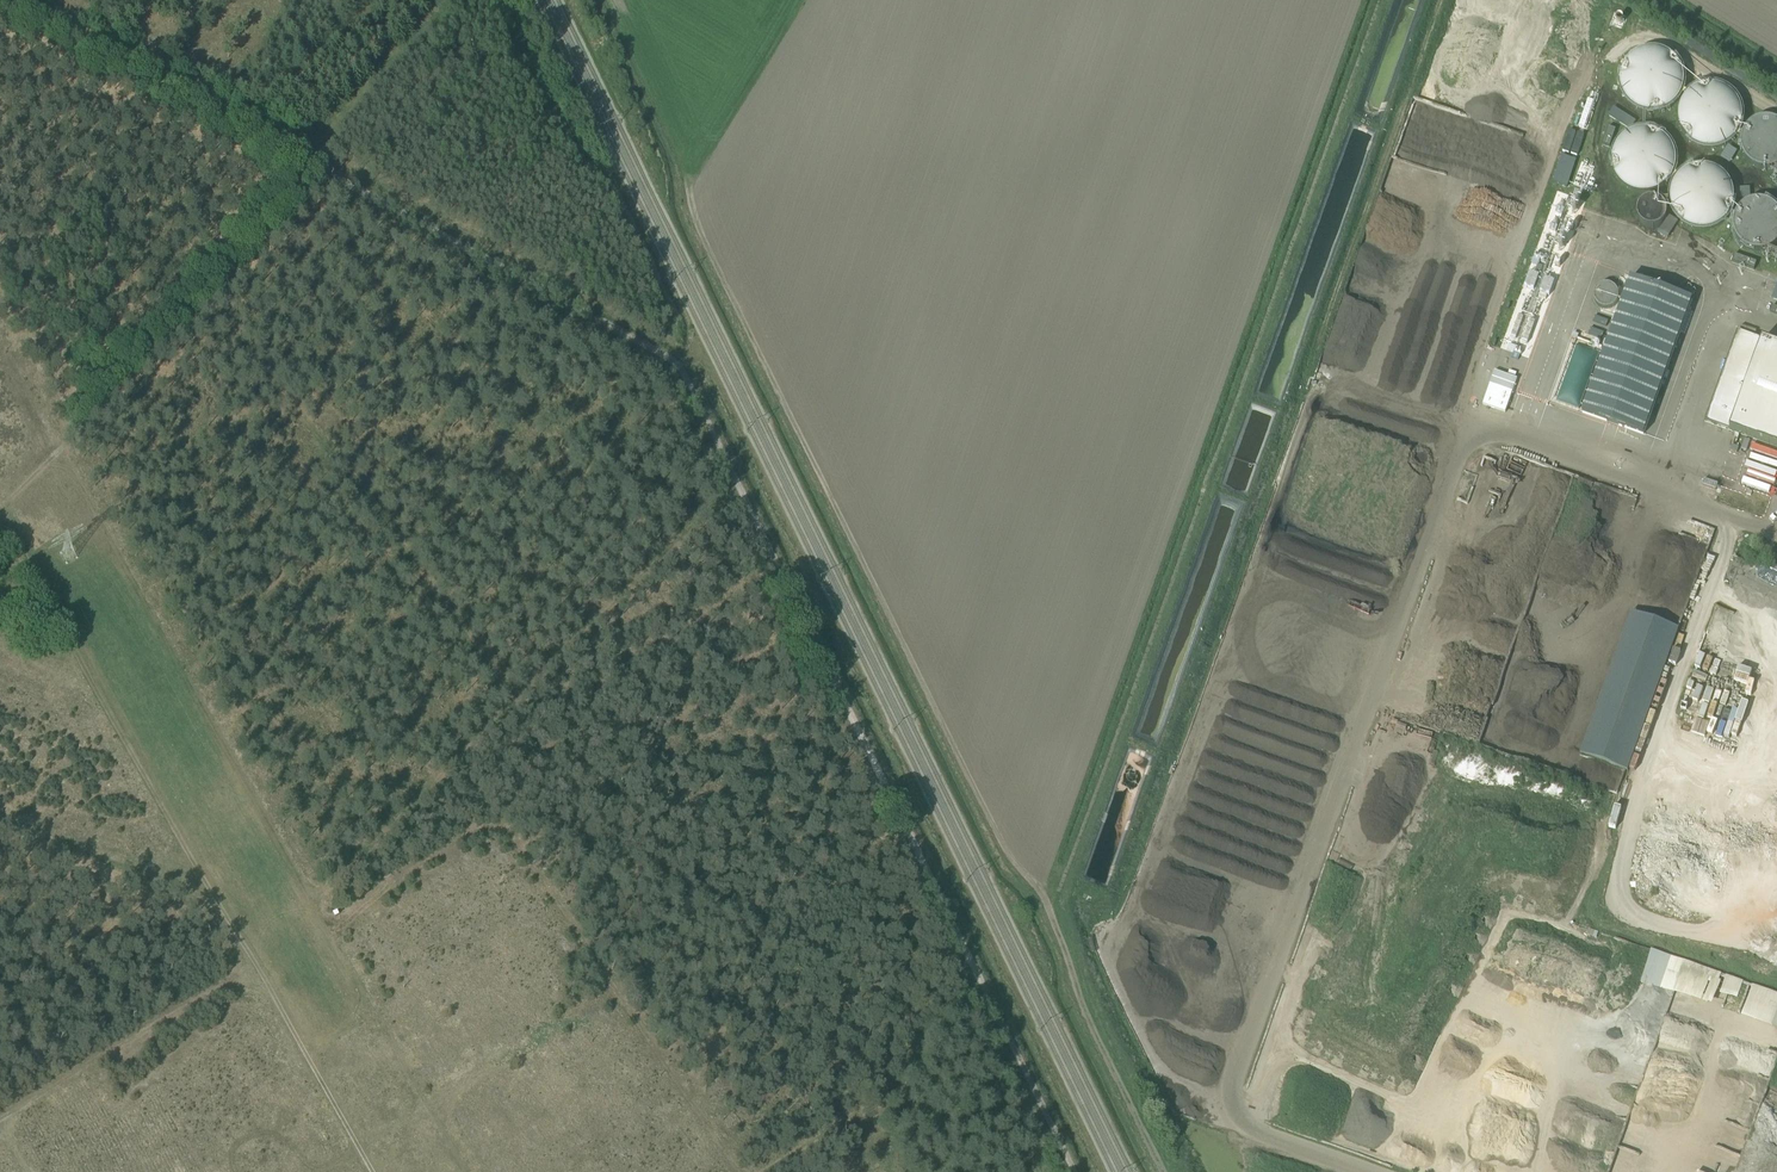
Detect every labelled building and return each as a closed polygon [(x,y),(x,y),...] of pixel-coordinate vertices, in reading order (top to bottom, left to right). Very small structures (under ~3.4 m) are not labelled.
[(1673,46),(1626,52),(1628,72),(1625,73),(1630,113),(1681,106),(1673,46)] [(1738,146),(1739,86),(1684,85),(1684,127),(1696,127),(1695,145),(1738,146)] [(1579,126),(1587,128),(1591,114),(1584,112),(1579,126)] [(1772,116),(1761,117),(1751,121),(1742,138),(1754,169),(1776,166),(1776,119),(1772,116)] [(1608,127),(1602,144),(1609,147),(1615,129),(1608,127)] [(1627,189),(1651,191),(1673,181),(1675,156),(1663,131),(1639,129),(1617,139),(1616,154),(1619,162),(1619,171),(1627,189)] [(1561,155),(1552,182),(1567,187),(1575,160),(1561,155)] [(1552,175),(1556,161),(1550,159),(1545,173),(1552,175)] [(1738,202),(1722,169),(1712,166),(1686,166),(1675,181),(1672,190),(1672,197),(1676,205),(1683,210),(1683,219),(1694,227),(1724,227),(1725,227),(1747,243),(1776,252),(1776,253),(1776,204),(1776,203),(1774,202),(1738,202)] [(1663,223),(1661,197),(1642,198),(1644,225),(1663,223)] [(1734,254),(1731,262),(1753,270),(1756,262),(1734,254)] [(1631,277),(1582,412),(1643,434),(1692,299),(1631,277)] [(1593,292),(1606,309),(1623,296),(1610,279),(1593,292)] [(1705,421),(1776,447),(1776,345),(1737,331),(1705,421)] [(1494,371),(1485,397),(1507,405),(1517,379),(1494,371)] [(1628,770),(1680,629),(1630,612),(1579,753),(1628,770)] [(1667,955),(1657,988),(1776,1027),(1776,992),(1667,955)] [(1768,1032),(1763,1045),(1776,1050),(1776,1035),(1768,1032)]
